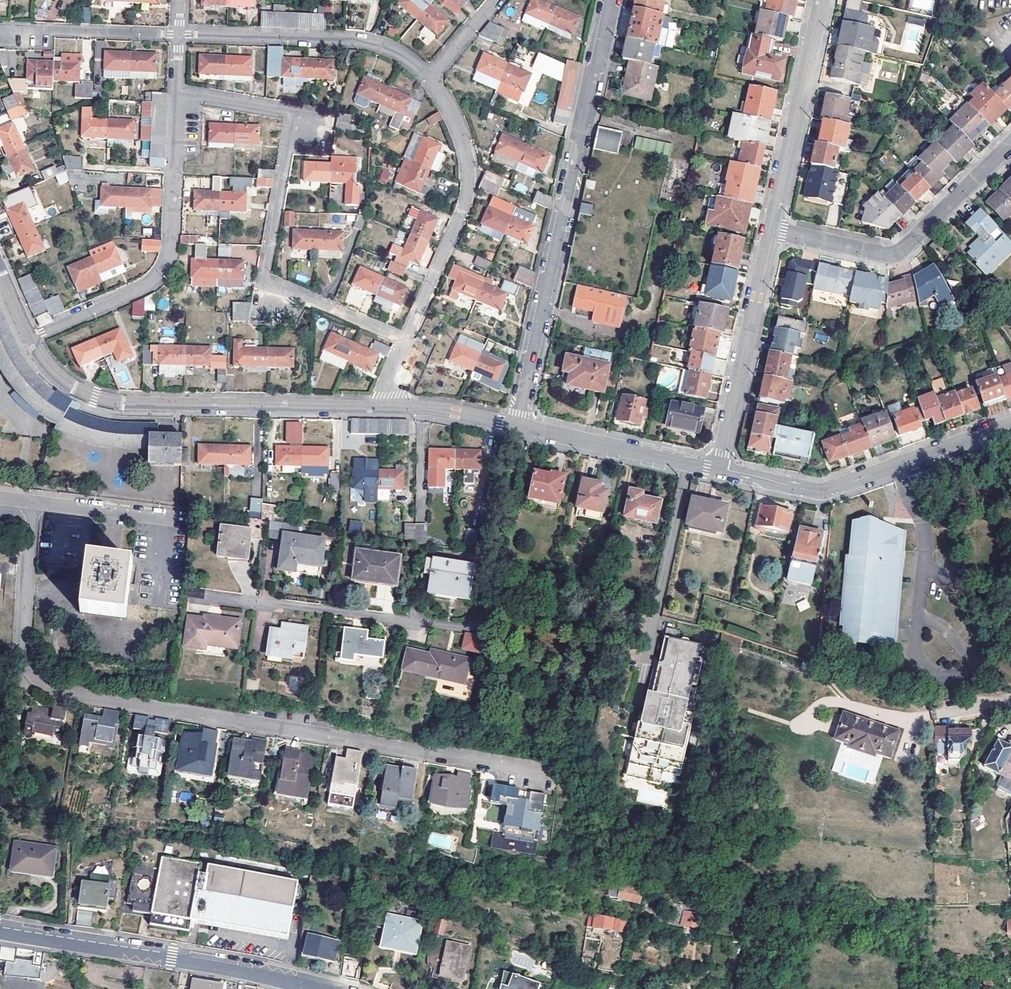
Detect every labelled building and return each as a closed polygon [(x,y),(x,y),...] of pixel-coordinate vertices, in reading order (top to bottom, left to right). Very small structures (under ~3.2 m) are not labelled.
[(228,6),(247,6),(247,10),(251,10),(251,7),(254,7),(254,0),(228,0),(228,6)] [(417,20),(429,5),(433,0),(397,0),(398,1),(396,3),(417,20)] [(451,0),(438,0),(455,15),(461,8),(451,0)] [(461,8),(466,1),(464,0),(451,0),(461,8)] [(557,7),(542,0),(532,0),(522,21),(546,32),(549,25),(557,7)] [(634,10),(661,16),(665,0),(637,0),(634,10)] [(766,13),(788,18),(790,18),(792,19),(796,0),(769,0),(766,13)] [(425,27),(436,36),(437,37),(449,22),(429,5),(417,20),(425,27)] [(557,7),(549,25),(574,35),(581,17),(557,7)] [(91,8),(82,8),(82,23),(90,24),(91,8)] [(319,9),(319,14),(318,29),(326,29),(326,15),(330,15),(330,9),(319,9)] [(661,16),(634,10),(632,21),(628,39),(658,46),(660,36),(662,28),(664,17),(661,16)] [(871,37),(873,32),(873,29),(865,27),(867,19),(864,14),(845,10),(842,22),(841,25),(840,33),(836,49),(831,72),(830,78),(853,82),(854,77),(856,72),(858,73),(863,55),(863,51),(875,54),(877,43),(876,41),(874,38),(871,37)] [(261,12),(261,27),(269,27),(269,12),(261,12)] [(758,24),(755,36),(775,40),(782,42),(785,30),(788,18),(766,13),(761,12),(758,24)] [(297,13),(290,13),(289,28),(296,28),(297,13)] [(319,14),(311,14),(310,29),(318,29),(319,14)] [(672,18),(664,17),(662,28),(669,30),(672,18)] [(490,23),(485,30),(500,36),(503,28),(490,23)] [(425,27),(422,31),(433,40),(436,36),(425,27)] [(503,28),(500,36),(505,38),(508,30),(503,28)] [(485,30),(480,35),(502,46),(505,38),(500,36),(485,30)] [(755,36),(749,34),(741,71),(779,79),(783,58),(772,55),(775,40),(755,36)] [(668,37),(660,36),(658,46),(661,46),(665,47),(668,37)] [(624,59),(629,60),(650,65),(652,56),(653,52),(660,54),(661,46),(658,46),(628,39),(624,59)] [(283,59),(283,48),(268,47),(266,76),(284,78),(284,85),(300,86),(300,81),(308,81),(308,79),(309,59),(283,59)] [(345,64),(352,66),(357,51),(349,50),(345,64)] [(106,51),(105,71),(131,72),(132,52),(106,51)] [(132,52),(131,72),(157,72),(158,53),(132,52)] [(476,71),(500,82),(508,64),(484,53),(476,71)] [(54,55),(54,61),(80,62),(85,63),(85,59),(80,56),(54,55)] [(200,56),(200,75),(226,76),(226,57),(200,56)] [(226,57),(226,76),(225,78),(233,78),(233,80),(251,81),(252,57),(226,57)] [(334,60),(309,59),(308,79),(334,80),(334,60)] [(27,80),(8,80),(13,92),(24,93),(25,88),(40,88),(41,81),(53,81),(54,61),(28,60),(27,80)] [(650,65),(629,60),(621,97),(645,102),(654,66),(650,65)] [(79,82),(80,62),(54,61),(53,81),(79,82)] [(566,61),(565,67),(579,70),(581,64),(566,61)] [(500,82),(524,92),(532,74),(508,64),(500,82)] [(579,70),(565,67),(564,74),(578,77),(579,70)] [(500,82),(476,71),(475,74),(499,84),(500,82)] [(364,77),(356,94),(357,94),(354,100),(355,104),(365,108),(368,106),(371,100),(380,105),(388,87),(380,83),(382,79),(368,73),(366,78),(364,77)] [(578,77),(564,74),(562,80),(576,84),(578,77)] [(993,96),(1006,110),(1008,111),(1010,108),(1010,79),(993,96)] [(576,84),(562,80),(561,88),(575,91),(576,84)] [(520,101),(524,92),(500,82),(499,84),(495,91),(520,101)] [(94,99),(94,83),(85,83),(85,86),(77,86),(76,99),(94,99)] [(993,96),(982,85),(964,103),(967,105),(988,126),(989,127),(1006,110),(993,96)] [(742,101),(738,115),(770,122),(776,92),(750,86),(746,102),(742,101)] [(405,112),(412,98),(388,87),(380,105),(394,111),(388,126),(397,130),(399,126),(408,129),(414,116),(405,112)] [(575,91),(561,88),(559,94),(573,98),(575,91)] [(573,98),(559,94),(558,102),(572,105),(573,98)] [(4,100),(9,111),(20,106),(15,95),(4,100)] [(821,121),(847,126),(849,120),(850,120),(852,111),(848,110),(850,101),(826,96),(821,121)] [(420,101),(412,98),(405,112),(414,116),(420,101)] [(153,108),(153,102),(144,102),(144,115),(152,115),(153,108)] [(572,105),(558,102),(556,109),(570,112),(572,105)] [(958,109),(960,111),(967,105),(964,103),(958,109)] [(949,122),(952,126),(969,142),(988,126),(967,105),(960,111),(949,122)] [(20,106),(9,111),(13,120),(28,113),(26,108),(20,106)] [(82,137),(108,138),(109,119),(94,119),(94,108),(84,108),(82,137)] [(570,112),(556,109),(554,116),(569,119),(570,112)] [(441,117),(438,112),(427,119),(429,124),(441,117)] [(738,115),(732,113),(726,137),(733,139),(738,115)] [(338,114),(337,122),(350,124),(351,116),(338,114)] [(167,115),(152,115),(152,122),(166,123),(167,115)] [(743,141),(764,146),(770,122),(738,115),(733,139),(743,141)] [(569,119),(554,116),(553,123),(567,126),(569,119)] [(646,128),(648,120),(632,117),(631,124),(646,128)] [(135,120),(109,119),(108,138),(134,139),(135,120)] [(821,121),(815,145),(837,149),(849,152),(852,140),(846,139),(848,127),(847,126),(821,121)] [(0,128),(0,139),(7,154),(24,147),(14,122),(0,128)] [(356,134),(357,125),(350,124),(337,122),(335,131),(356,134)] [(210,124),(209,143),(235,144),(236,125),(210,124)] [(236,125),(235,144),(260,145),(261,126),(236,125)] [(143,139),(152,140),(152,136),(152,129),(152,126),(143,126),(143,139)] [(935,144),(951,160),(954,163),(972,145),(969,142),(952,126),(935,144)] [(623,132),(599,127),(594,149),(618,155),(623,132)] [(414,133),(404,157),(405,158),(412,161),(430,169),(437,172),(444,155),(437,152),(441,145),(414,133)] [(664,142),(628,134),(625,146),(661,154),(664,142)] [(502,135),(494,152),(519,162),(526,145),(502,135)] [(764,146),(743,141),(738,163),(759,168),(764,146)] [(921,163),(912,172),(914,175),(928,188),(937,179),(933,176),(940,169),(951,160),(935,144),(934,143),(918,159),(921,163)] [(165,144),(151,144),(151,151),(165,152),(165,144)] [(526,145),(519,162),(542,172),(542,173),(550,156),(526,145)] [(815,145),(811,166),(832,171),(837,149),(815,145)] [(24,147),(7,154),(14,172),(10,174),(13,180),(35,170),(24,147)] [(165,152),(151,151),(151,159),(165,159),(165,152)] [(519,162),(494,152),(492,159),(516,169),(519,162)] [(330,156),(330,164),(356,165),(357,158),(330,156)] [(395,182),(420,193),(425,195),(427,188),(423,186),(430,169),(412,161),(405,158),(395,182)] [(64,159),(67,170),(83,171),(83,159),(64,159)] [(165,159),(151,159),(151,166),(165,167),(165,159)] [(519,162),(516,169),(539,179),(542,172),(519,162)] [(738,163),(731,162),(727,181),(729,181),(728,187),(721,185),(718,197),(751,204),(759,168),(738,163)] [(303,182),(329,183),(330,164),(304,163),(303,182)] [(356,165),(330,164),(329,183),(347,184),(347,191),(353,191),(353,184),(355,184),(356,165)] [(55,165),(41,171),(45,180),(59,174),(55,165)] [(804,200),(809,201),(827,205),(831,205),(837,172),(832,171),(811,166),(804,200)] [(378,181),(386,185),(391,172),(383,169),(378,181)] [(486,169),(482,178),(500,187),(504,178),(486,169)] [(933,176),(937,179),(943,173),(940,169),(933,176)] [(258,170),(258,179),(273,180),(275,171),(258,170)] [(897,185),(900,188),(914,175),(912,172),(910,170),(895,183),(897,185)] [(850,175),(837,172),(831,205),(843,208),(850,175)] [(914,175),(900,188),(914,202),(920,197),(929,189),(928,188),(914,175)] [(478,186),(496,194),(500,187),(482,178),(478,186)] [(273,180),(258,179),(257,187),(272,188),(273,180)] [(597,183),(587,180),(585,189),(595,191),(597,183)] [(997,193),(1010,208),(1010,180),(997,193)] [(887,190),(889,192),(897,185),(895,183),(894,182),(887,190)] [(549,209),(553,192),(535,184),(532,201),(549,209)] [(882,185),(877,191),(883,198),(889,192),(887,190),(882,185)] [(914,202),(900,188),(897,185),(889,192),(883,198),(901,215),(914,202)] [(127,207),(127,187),(101,186),(101,200),(101,206),(108,206),(127,207)] [(127,187),(127,207),(153,208),(154,189),(127,187)] [(194,210),(196,210),(220,211),(221,192),(195,191),(194,210)] [(883,198),(877,191),(861,206),(864,209),(861,224),(886,229),(901,215),(883,198)] [(221,192),(220,211),(246,212),(247,193),(221,192)] [(986,204),(1003,221),(1010,213),(1010,208),(997,193),(986,204)] [(360,204),(360,195),(343,195),(343,205),(360,204)] [(751,204),(718,197),(713,195),(706,225),(745,233),(751,204)] [(37,205),(34,198),(7,210),(17,235),(35,227),(27,210),(37,205)] [(501,241),(504,233),(515,208),(493,198),(490,205),(488,205),(480,223),(481,223),(493,228),(489,236),(501,241)] [(101,206),(101,200),(95,199),(95,212),(108,212),(108,206),(101,206)] [(827,205),(809,201),(808,205),(826,209),(827,205)] [(593,207),(582,205),(579,215),(591,217),(593,207)] [(417,220),(411,235),(428,242),(438,218),(421,210),(420,212),(411,208),(408,216),(417,220)] [(515,208),(504,233),(528,244),(533,234),(531,233),(537,218),(515,208)] [(975,234),(981,240),(968,252),(985,270),(998,257),(1000,260),(1010,249),(1010,241),(981,209),(966,224),(975,234)] [(293,212),(284,212),(284,225),(292,226),(293,212)] [(359,216),(351,215),(351,231),(359,231),(359,216)] [(493,228),(481,223),(478,231),(489,236),(493,228)] [(35,227),(17,235),(28,259),(45,251),(35,227)] [(318,250),(319,231),(292,230),(292,249),(318,250)] [(319,231),(318,250),(344,252),(345,232),(319,231)] [(418,266),(428,242),(411,235),(404,250),(393,246),(390,254),(397,257),(395,263),(405,268),(406,268),(409,262),(418,266)] [(743,241),(719,235),(712,264),(737,270),(743,241)] [(182,236),(181,243),(197,244),(197,236),(182,236)] [(142,240),(141,250),(160,251),(162,241),(142,240)] [(99,275),(124,264),(114,243),(90,253),(92,257),(99,275)] [(318,250),(317,259),(343,260),(344,252),(318,250)] [(491,261),(478,256),(475,263),(489,269),(492,262),(491,261)] [(92,278),(99,275),(92,257),(68,268),(75,285),(81,283),(83,289),(95,284),(92,278)] [(217,288),(218,260),(193,259),(192,287),(217,288)] [(815,283),(819,263),(794,259),(790,261),(784,289),(781,299),(782,299),(781,304),(796,307),(797,302),(802,299),(806,282),(815,283)] [(245,261),(218,260),(217,288),(244,289),(245,261)] [(402,274),(405,268),(395,263),(391,262),(388,269),(402,274)] [(855,270),(819,263),(815,283),(814,288),(841,294),(842,290),(851,292),(855,270)] [(99,275),(102,281),(126,270),(124,264),(99,275)] [(737,270),(712,264),(706,294),(730,300),(737,270)] [(480,277),(455,266),(450,278),(457,281),(453,289),(453,290),(450,296),(456,299),(459,292),(477,300),(484,283),(478,280),(480,277)] [(520,266),(517,273),(533,280),(535,273),(520,266)] [(360,267),(352,285),(376,295),(384,277),(360,267)] [(917,297),(918,301),(929,299),(935,296),(940,304),(953,298),(935,267),(927,271),(929,274),(923,277),(914,279),(917,297)] [(870,273),(855,270),(851,292),(849,299),(859,302),(858,308),(867,310),(868,306),(878,308),(880,299),(887,300),(888,281),(888,276),(870,273)] [(929,274),(927,271),(914,278),(914,279),(923,277),(929,274)] [(887,303),(917,297),(914,279),(914,278),(913,272),(901,275),(902,278),(888,281),(887,300),(887,303)] [(515,281),(517,282),(532,288),(533,280),(517,273),(514,281),(515,281)] [(32,274),(18,281),(21,288),(35,281),(32,274)] [(92,278),(95,284),(102,281),(99,275),(92,278)] [(391,307),(397,310),(399,305),(400,306),(408,288),(384,277),(376,295),(393,303),(391,307)] [(513,284),(505,281),(501,290),(492,286),(494,281),(487,278),(484,283),(477,300),(501,310),(508,293),(514,296),(519,285),(516,284),(513,284)] [(35,281),(21,288),(24,294),(38,288),(35,281)] [(78,292),(83,289),(81,283),(75,285),(75,286),(78,292)] [(350,291),(374,301),(376,295),(352,285),(350,291)] [(628,297),(577,286),(572,309),(593,313),(591,323),(620,330),(628,297)] [(38,288),(24,294),(26,301),(41,294),(38,288)] [(156,292),(145,298),(144,311),(155,311),(156,292)] [(41,294),(26,301),(29,307),(43,300),(41,294)] [(376,295),(374,301),(390,309),(396,311),(397,310),(391,307),(393,303),(376,295)] [(49,314),(51,318),(66,312),(58,296),(44,302),(46,307),(49,314)] [(145,298),(133,304),(133,318),(144,318),(144,311),(145,298)] [(43,300),(29,307),(32,313),(46,307),(44,302),(43,300)] [(159,309),(168,309),(168,300),(159,300),(159,309)] [(250,314),(251,304),(233,303),(233,313),(250,314)] [(701,303),(695,327),(720,333),(723,334),(729,310),(701,303)] [(46,307),(32,313),(35,320),(37,319),(49,314),(46,307)] [(17,391),(36,409),(61,427),(59,432),(80,447),(90,452),(149,453),(149,437),(159,437),(159,425),(143,425),(113,424),(103,423),(87,417),(77,412),(70,409),(72,405),(61,398),(56,394),(50,389),(36,376),(20,353),(0,309),(0,365),(17,391)] [(250,314),(233,313),(233,322),(248,322),(250,314)] [(49,314),(37,319),(41,327),(53,322),(51,318),(49,314)] [(806,323),(778,317),(776,326),(805,332),(807,323),(806,323)] [(974,320),(957,326),(961,335),(978,329),(974,320)] [(805,334),(805,332),(776,326),(770,352),(793,357),(795,348),(797,348),(800,333),(804,334),(805,334)] [(720,333),(695,327),(690,352),(714,358),(720,333)] [(97,339),(104,357),(128,346),(121,329),(97,339)] [(934,334),(936,339),(952,334),(950,329),(934,334)] [(347,361),(355,343),(331,333),(323,350),(324,350),(347,361)] [(916,341),(919,346),(933,341),(931,336),(925,337),(916,341)] [(104,357),(97,339),(73,350),(81,367),(104,357)] [(268,368),(268,348),(241,348),(241,341),(235,341),(234,367),(268,368)] [(355,343),(347,361),(372,371),(380,354),(388,357),(391,349),(375,342),(372,350),(355,343)] [(457,343),(450,361),(474,371),(481,354),(457,343)] [(128,346),(104,357),(107,362),(131,351),(128,346)] [(161,366),(185,366),(186,347),(144,346),(143,365),(161,366)] [(211,347),(186,347),(185,366),(211,367),(211,347)] [(268,348),(268,368),(294,368),(294,349),(268,348)] [(612,353),(596,349),(593,362),(568,357),(564,372),(571,374),(568,386),(603,393),(612,353)] [(338,359),(346,363),(347,361),(324,350),(321,357),(336,364),(338,359)] [(690,352),(683,351),(681,361),(690,363),(688,370),(710,375),(714,358),(690,352)] [(792,382),(797,358),(795,358),(793,357),(770,352),(765,376),(792,382)] [(481,354),(474,371),(483,375),(480,381),(498,390),(506,371),(503,369),(505,364),(481,354)] [(984,367),(988,380),(998,376),(996,373),(993,364),(984,367)] [(185,375),(185,366),(161,366),(161,375),(185,375)] [(688,370),(687,370),(686,377),(689,378),(687,385),(670,381),(668,392),(705,400),(710,375),(688,370)] [(999,379),(1010,375),(1010,371),(1001,375),(998,376),(999,379)] [(999,379),(1006,400),(1010,398),(1010,375),(999,379)] [(760,400),(783,405),(784,401),(787,401),(792,382),(765,376),(760,400)] [(999,379),(998,376),(988,380),(975,384),(983,405),(988,403),(989,406),(1006,400),(999,379)] [(971,390),(955,395),(963,415),(978,409),(971,390)] [(36,409),(17,391),(11,397),(30,416),(36,409)] [(59,391),(56,394),(61,398),(72,405),(70,409),(77,412),(79,408),(77,403),(73,401),(59,391)] [(935,392),(917,398),(920,407),(925,420),(932,417),(935,424),(945,421),(937,398),(935,392)] [(955,392),(937,398),(945,421),(963,415),(955,395),(955,392)] [(643,407),(645,400),(624,395),(618,419),(640,424),(642,415),(646,416),(648,408),(643,407)] [(783,405),(760,400),(750,447),(756,449),(755,452),(761,454),(760,458),(767,459),(769,455),(773,456),(774,455),(779,429),(784,405),(783,405)] [(672,404),(667,427),(699,434),(704,411),(672,404)] [(920,407),(901,414),(898,405),(891,407),(900,434),(920,428),(918,422),(925,420),(920,407)] [(860,417),(863,426),(871,448),(895,439),(884,409),(860,417)] [(841,438),(848,456),(871,448),(863,426),(851,430),(852,435),(841,438)] [(852,435),(851,430),(850,427),(839,431),(841,436),(841,438),(852,435)] [(774,455),(808,462),(814,436),(779,429),(774,455)] [(829,463),(848,456),(841,438),(841,436),(822,443),(829,463)] [(181,438),(159,437),(149,437),(149,453),(149,467),(161,467),(174,467),(181,467),(181,463),(181,450),(181,438)] [(277,448),(277,462),(277,473),(302,474),(302,467),(303,448),(298,448),(298,442),(290,442),(290,448),(277,448)] [(225,447),(200,446),(199,465),(224,465),(225,447)] [(225,447),(224,465),(251,466),(252,447),(225,447)] [(329,448),(303,448),(302,467),(329,467),(329,448)] [(189,450),(181,450),(181,463),(189,464),(189,450)] [(457,451),(431,450),(430,489),(446,490),(447,470),(456,470),(457,451)] [(483,451),(457,451),(456,470),(465,470),(464,485),(475,485),(475,475),(480,475),(480,470),(482,470),(483,451)] [(379,491),(379,471),(380,461),(354,461),(353,471),(353,491),(379,491)] [(267,473),(277,473),(277,462),(267,462),(267,473)] [(399,466),(399,472),(379,471),(379,491),(406,491),(406,466),(399,466)] [(535,472),(529,497),(559,504),(566,477),(552,474),(551,475),(535,472)] [(331,490),(339,490),(339,474),(332,474),(331,490)] [(578,508),(603,513),(608,492),(600,491),(601,484),(584,481),(578,508)] [(625,517),(657,524),(662,502),(654,500),(655,496),(631,491),(625,517)] [(248,516),(259,517),(262,498),(251,497),(248,516)] [(529,497),(528,502),(558,509),(559,504),(529,497)] [(694,500),(688,525),(720,532),(726,508),(694,500)] [(271,513),(275,506),(265,501),(261,508),(271,513)] [(761,506),(756,530),(764,531),(764,529),(788,534),(793,513),(761,506)] [(603,513),(578,508),(576,515),(602,520),(603,513)] [(657,524),(625,517),(624,522),(656,529),(657,524)] [(262,519),(249,518),(248,530),(221,527),(218,556),(248,561),(250,538),(261,540),(261,539),(264,520),(262,519)] [(901,564),(903,533),(894,529),(894,531),(883,530),(883,525),(878,523),(878,521),(869,518),(860,519),(860,521),(854,522),(851,558),(847,557),(841,625),(844,626),(843,641),(872,643),(872,644),(893,645),(895,622),(894,622),(899,563),(901,564)] [(287,533),(288,523),(264,520),(261,539),(282,542),(279,569),(305,573),(320,575),(322,567),(325,538),(287,533)] [(349,520),(349,532),(362,532),(363,520),(349,520)] [(405,539),(416,539),(416,525),(406,525),(405,539)] [(416,525),(416,539),(416,543),(418,543),(427,543),(427,525),(416,525)] [(686,532),(718,539),(720,532),(688,525),(686,532)] [(755,534),(787,541),(788,534),(764,529),(764,531),(756,530),(755,534)] [(822,533),(800,529),(792,569),(817,574),(821,554),(818,553),(822,533)] [(468,545),(475,547),(479,532),(471,530),(468,545)] [(435,538),(434,545),(446,547),(447,540),(435,538)] [(358,552),(355,579),(394,584),(398,558),(358,552)] [(127,619),(134,564),(87,558),(82,614),(127,619)] [(430,589),(471,596),(475,567),(427,560),(425,574),(432,576),(430,589)] [(394,584),(355,579),(355,582),(394,588),(394,584)] [(470,600),(471,596),(430,589),(429,594),(470,600)] [(799,611),(810,608),(807,599),(796,602),(799,611)] [(206,619),(189,617),(185,646),(206,649),(206,644),(237,648),(240,621),(206,616),(206,619)] [(288,631),(281,631),(271,629),(267,654),(282,656),(293,658),(294,651),(304,653),(308,627),(288,625),(288,631)] [(369,631),(344,628),(340,660),(383,666),(386,642),(367,639),(369,631)] [(667,628),(665,638),(669,639),(663,662),(659,666),(658,665),(657,668),(658,669),(661,672),(655,694),(651,693),(647,692),(627,773),(647,777),(646,781),(658,784),(661,772),(675,775),(689,721),(684,720),(702,647),(674,640),(676,631),(667,628)] [(481,653),(485,638),(466,633),(462,649),(481,653)] [(669,639),(665,638),(658,665),(659,666),(663,662),(669,639)] [(466,683),(469,658),(432,653),(431,657),(407,654),(404,674),(466,683)] [(658,669),(657,668),(651,693),(655,694),(661,672),(658,669)] [(288,690),(298,691),(299,677),(290,676),(288,690)] [(29,732),(49,736),(50,733),(59,734),(63,706),(51,704),(49,703),(48,710),(29,707),(28,716),(23,715),(20,736),(28,737),(29,732)] [(76,745),(85,747),(86,740),(112,744),(116,721),(114,721),(115,711),(101,709),(99,719),(81,716),(76,745)] [(145,716),(132,714),(130,727),(143,729),(142,736),(127,734),(126,747),(127,747),(126,758),(128,758),(126,771),(154,775),(156,762),(159,762),(160,752),(162,752),(164,739),(149,737),(150,730),(165,732),(166,719),(152,717),(151,720),(148,720),(144,719),(145,716)] [(898,732),(844,714),(836,739),(850,744),(849,748),(874,757),(875,752),(890,757),(898,732)] [(200,727),(199,734),(198,737),(192,736),(192,733),(180,731),(176,758),(178,758),(177,768),(191,770),(190,772),(196,773),(196,772),(207,773),(208,763),(210,763),(213,744),(212,744),(214,729),(200,727)] [(972,730),(945,731),(944,727),(935,728),(936,769),(950,768),(950,762),(961,762),(972,739),(972,730)] [(230,758),(228,772),(251,775),(251,772),(257,772),(256,776),(258,776),(263,738),(249,736),(248,742),(230,739),(227,758),(230,758)] [(1010,780),(1010,748),(998,741),(985,767),(994,771),(1010,780)] [(275,789),(282,747),(278,747),(271,793),(304,797),(309,762),(306,762),(302,793),(275,789)] [(306,762),(309,762),(311,751),(282,747),(275,789),(302,793),(306,762)] [(351,802),(359,750),(344,747),(342,755),(333,753),(325,802),(336,804),(336,800),(351,802)] [(178,758),(176,758),(174,758),(172,772),(208,777),(210,763),(208,763),(207,773),(196,772),(196,773),(190,772),(191,770),(177,768),(178,758)] [(398,768),(382,765),(377,800),(394,802),(395,794),(409,796),(413,767),(398,764),(398,768)] [(454,773),(436,771),(434,783),(432,783),(430,798),(438,799),(438,800),(457,803),(458,799),(468,801),(469,789),(468,788),(470,770),(455,767),(454,773)] [(991,777),(994,771),(985,767),(982,773),(991,777)] [(434,783),(436,771),(431,770),(427,800),(445,805),(467,806),(468,801),(458,799),(457,803),(438,800),(438,799),(430,798),(432,783),(434,783)] [(257,780),(258,776),(256,776),(257,772),(251,772),(251,775),(228,772),(227,776),(257,780)] [(542,799),(507,794),(504,821),(539,826),(542,799)] [(977,830),(984,827),(980,819),(973,822),(977,830)] [(492,836),(491,848),(535,852),(536,840),(492,836)] [(57,849),(17,843),(12,871),(33,874),(33,872),(53,876),(57,849)] [(162,870),(135,866),(128,910),(134,911),(134,916),(153,919),(153,923),(151,929),(191,936),(193,925),(197,926),(208,928),(208,926),(288,939),(294,901),(296,901),(299,881),(209,866),(208,873),(201,872),(202,865),(163,859),(162,870)] [(93,875),(91,884),(84,883),(80,907),(106,911),(108,902),(118,903),(120,884),(110,882),(111,878),(93,875)] [(644,904),(647,892),(613,884),(610,896),(644,904)] [(77,910),(76,924),(91,925),(92,911),(77,910)] [(127,919),(153,923),(153,919),(134,916),(134,911),(128,910),(127,919)] [(619,917),(593,911),(592,925),(596,926),(595,931),(602,932),(602,928),(616,931),(619,917)] [(682,929),(685,916),(678,914),(675,927),(682,929)] [(116,916),(106,915),(105,929),(114,930),(116,916)] [(400,917),(390,915),(384,944),(416,952),(422,923),(412,920),(413,918),(401,915),(400,917)] [(682,929),(699,934),(703,920),(685,916),(682,929)] [(616,931),(628,934),(630,920),(619,917),(616,931)] [(438,929),(446,931),(448,921),(441,919),(438,929)] [(745,939),(748,925),(737,925),(736,938),(745,939)] [(340,977),(343,963),(335,961),(338,942),(309,936),(305,955),(325,960),(322,974),(340,977)] [(471,948),(447,942),(440,976),(461,982),(466,961),(468,961),(471,948)] [(0,945),(0,949),(0,959),(7,960),(5,974),(40,978),(43,952),(34,951),(33,961),(16,959),(17,947),(0,945)] [(545,985),(494,967),(486,988),(544,988),(545,985)] [(8,988),(44,988),(45,981),(4,975),(3,988),(8,988)] [(390,988),(392,988),(406,988),(409,982),(395,976),(390,988)] [(192,988),(222,988),(223,985),(193,980),(192,988)]
